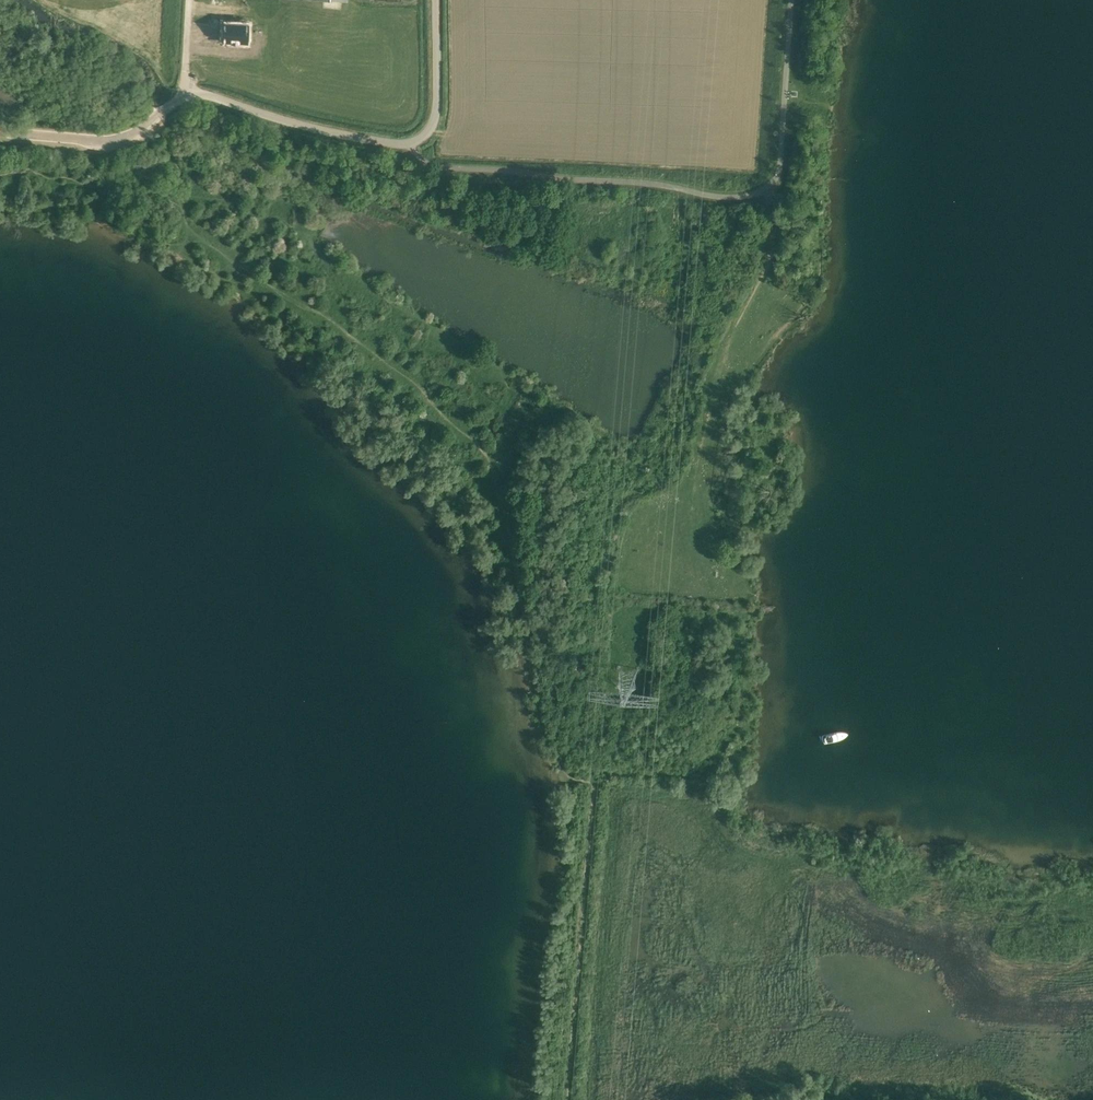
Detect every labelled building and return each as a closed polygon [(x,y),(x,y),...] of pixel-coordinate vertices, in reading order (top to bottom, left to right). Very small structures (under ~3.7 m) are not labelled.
[(248,38),(249,19),(224,18),(223,37),(231,37),(231,38),(239,39),(239,38),(248,38)]
